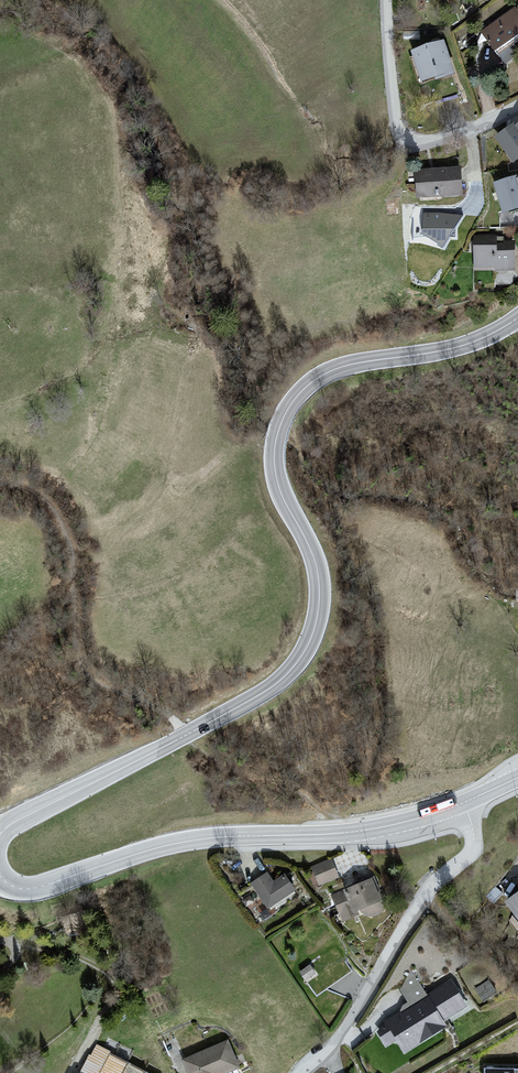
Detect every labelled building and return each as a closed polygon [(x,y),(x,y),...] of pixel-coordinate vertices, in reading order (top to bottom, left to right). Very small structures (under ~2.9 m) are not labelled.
[(479,39),(498,63),(517,47),(517,10),(517,9),(479,39)] [(450,45),(413,56),(422,90),(460,80),(450,45)] [(495,136),(514,162),(517,159),(517,120),(495,136)] [(462,162),(414,168),(418,201),(466,196),(462,162)] [(495,184),(505,216),(517,212),(517,176),(495,184)] [(463,213),(424,212),(423,234),(443,246),(463,213)] [(515,235),(474,236),(474,271),(515,270),(515,235)] [(277,845),(234,873),(263,918),(306,890),(277,845)] [(333,856),(313,864),(320,881),(339,874),(333,856)] [(372,874),(329,900),(352,937),(395,911),(372,874)] [(499,899),(517,919),(517,882),(499,899)] [(471,962),(370,1019),(394,1062),(495,1005),(471,962)] [(173,1066),(177,1072),(240,1072),(244,1071),(223,1036),(173,1066)] [(88,1072),(130,1072),(99,1055),(88,1072)]
